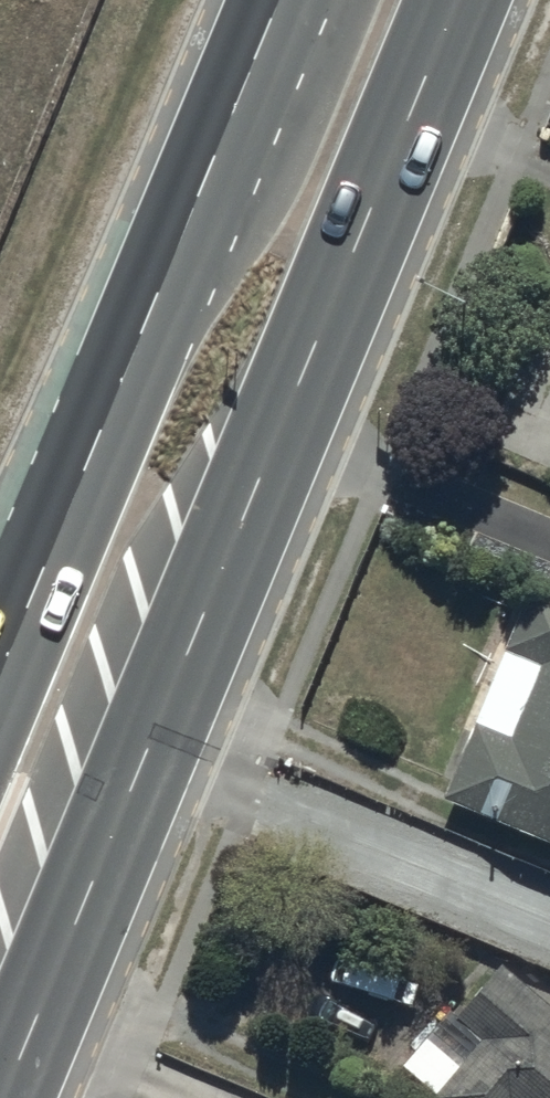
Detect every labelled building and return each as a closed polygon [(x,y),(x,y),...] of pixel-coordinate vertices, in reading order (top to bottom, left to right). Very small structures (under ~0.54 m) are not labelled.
[(549,850),(549,603),(536,597),(510,660),(544,674),(514,747),(479,733),(447,807),(549,850)] [(496,948),(452,999),(479,1023),(427,1082),(446,1097),(549,1097),(549,994),(496,948)]
